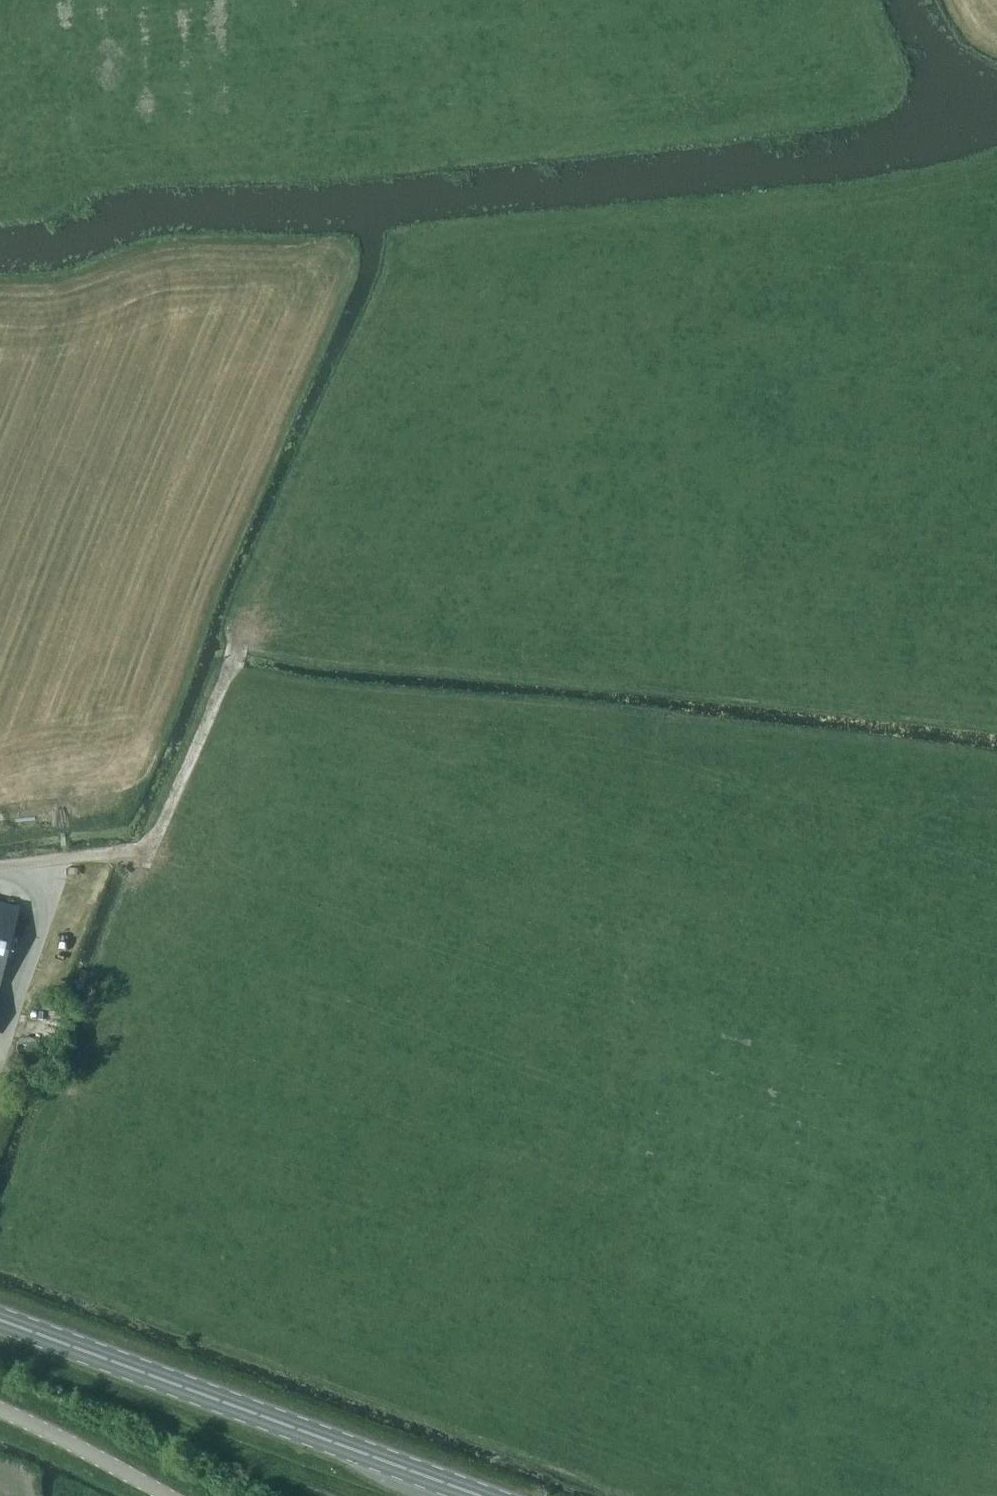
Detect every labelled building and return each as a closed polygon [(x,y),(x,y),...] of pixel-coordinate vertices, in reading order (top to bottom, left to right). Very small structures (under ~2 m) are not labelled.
[(19,909),(0,904),(0,983),(19,909)]
